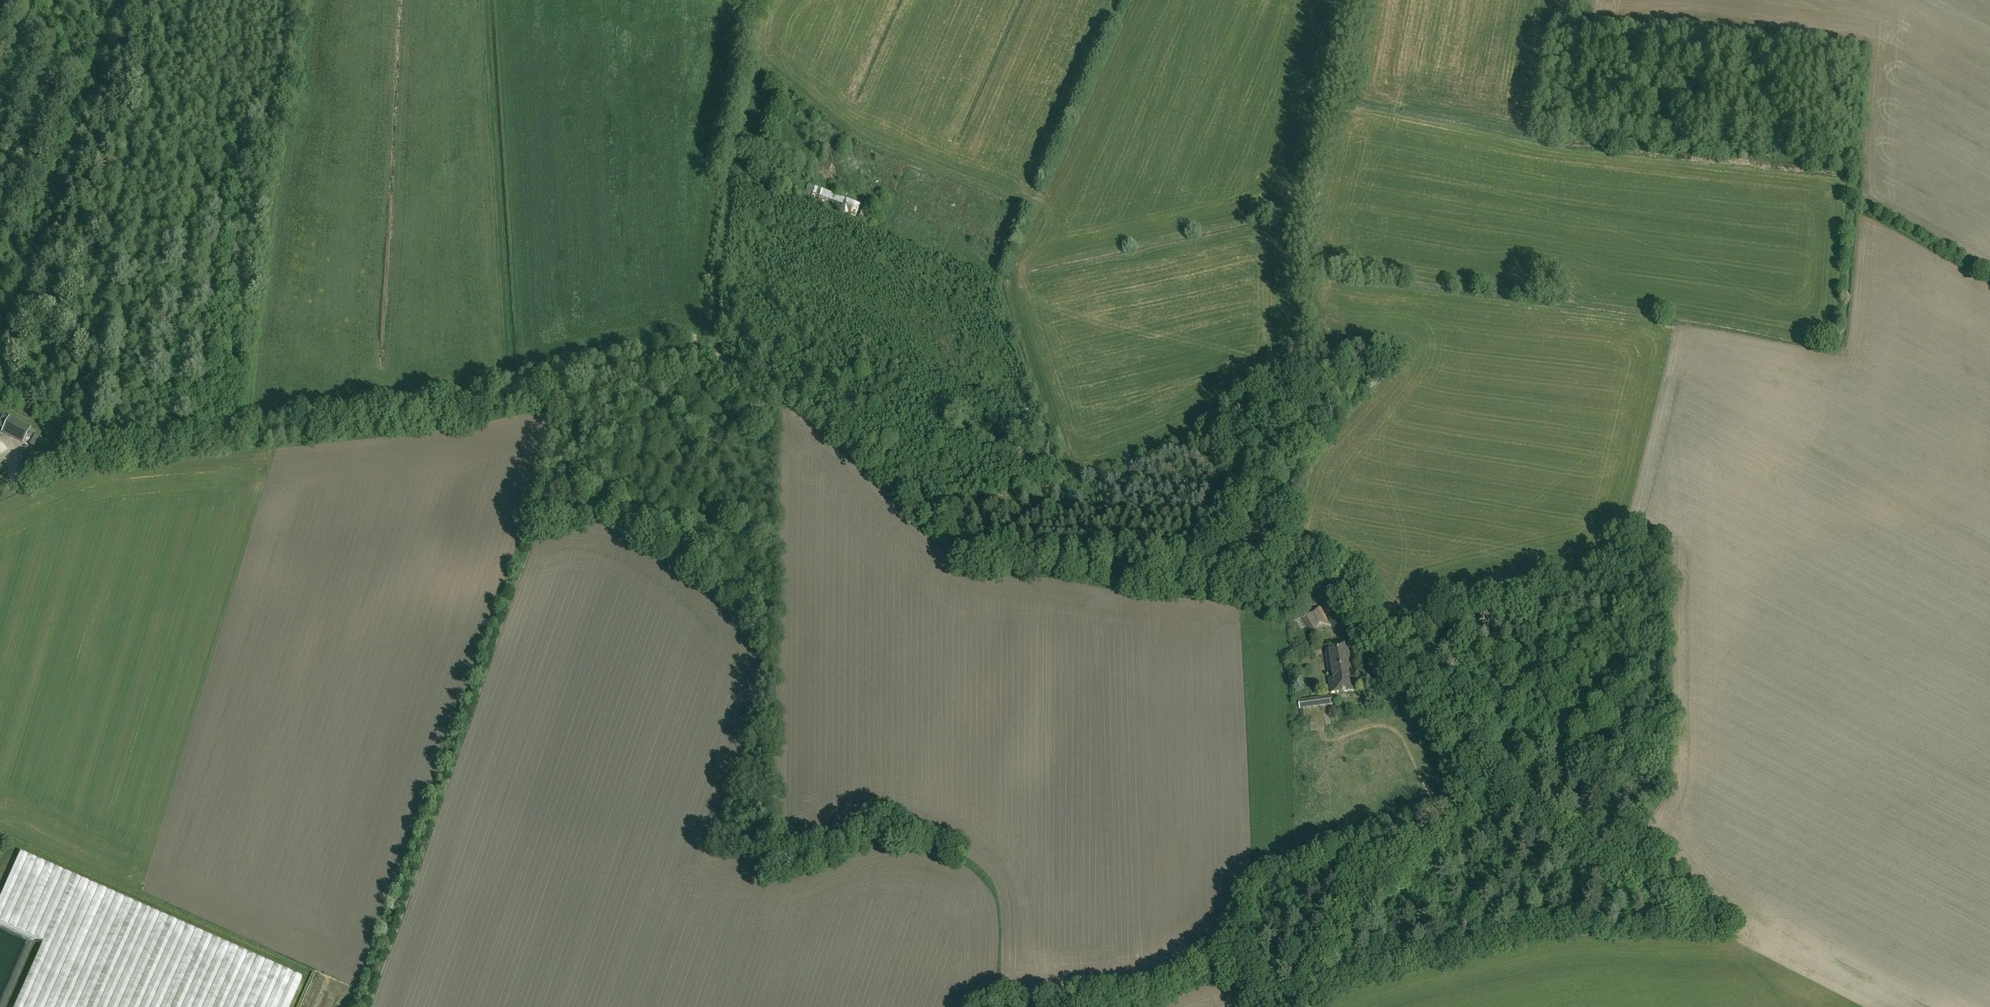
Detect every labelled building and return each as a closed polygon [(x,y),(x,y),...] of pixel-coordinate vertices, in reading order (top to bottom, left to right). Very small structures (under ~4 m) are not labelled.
[(31,428),(11,418),(2,434),(22,445),(31,428)] [(1302,617),(1313,636),(1332,627),(1321,607),(1302,617)] [(1356,691),(1349,642),(1330,644),(1334,678),(1330,679),(1331,693),(1356,691)] [(1334,704),(1333,695),(1298,700),(1300,712),(1304,712),(1304,708),(1334,704)] [(232,946),(21,852),(0,899),(0,922),(44,942),(15,1006),(288,1006),(301,977),(232,946)]
